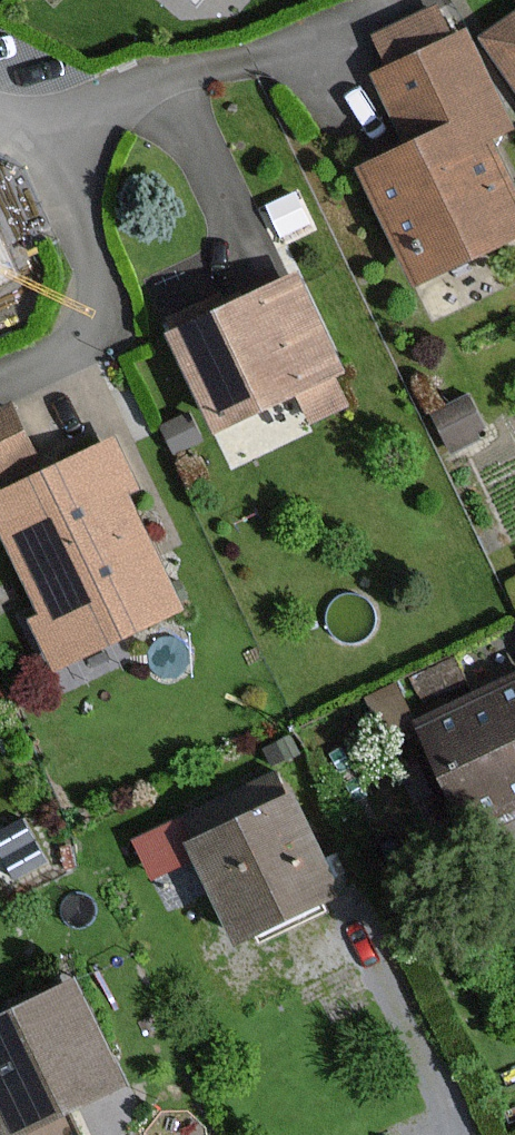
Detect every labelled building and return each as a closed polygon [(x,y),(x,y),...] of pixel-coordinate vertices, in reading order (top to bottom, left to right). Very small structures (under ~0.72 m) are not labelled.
[(375,37),(390,68),(371,77),(405,146),(403,148),(361,168),(416,280),(514,232),(514,206),(481,137),(504,126),(459,34),(449,39),(434,8),(375,37)] [(485,36),(514,79),(514,15),(485,36)] [(338,366),(298,280),(235,309),(176,337),(217,423),(338,366)] [(8,406),(0,410),(0,472),(33,456),(8,406)] [(113,440),(0,496),(0,526),(45,616),(32,623),(54,666),(175,607),(141,538),(119,493),(135,484),(113,440)] [(420,730),(465,823),(514,798),(514,684),(420,730)] [(322,867),(288,798),(191,845),(235,935),(332,887),(322,867)] [(73,986),(0,1021),(0,1123),(5,1133),(118,1079),(88,1016),(73,986)]
